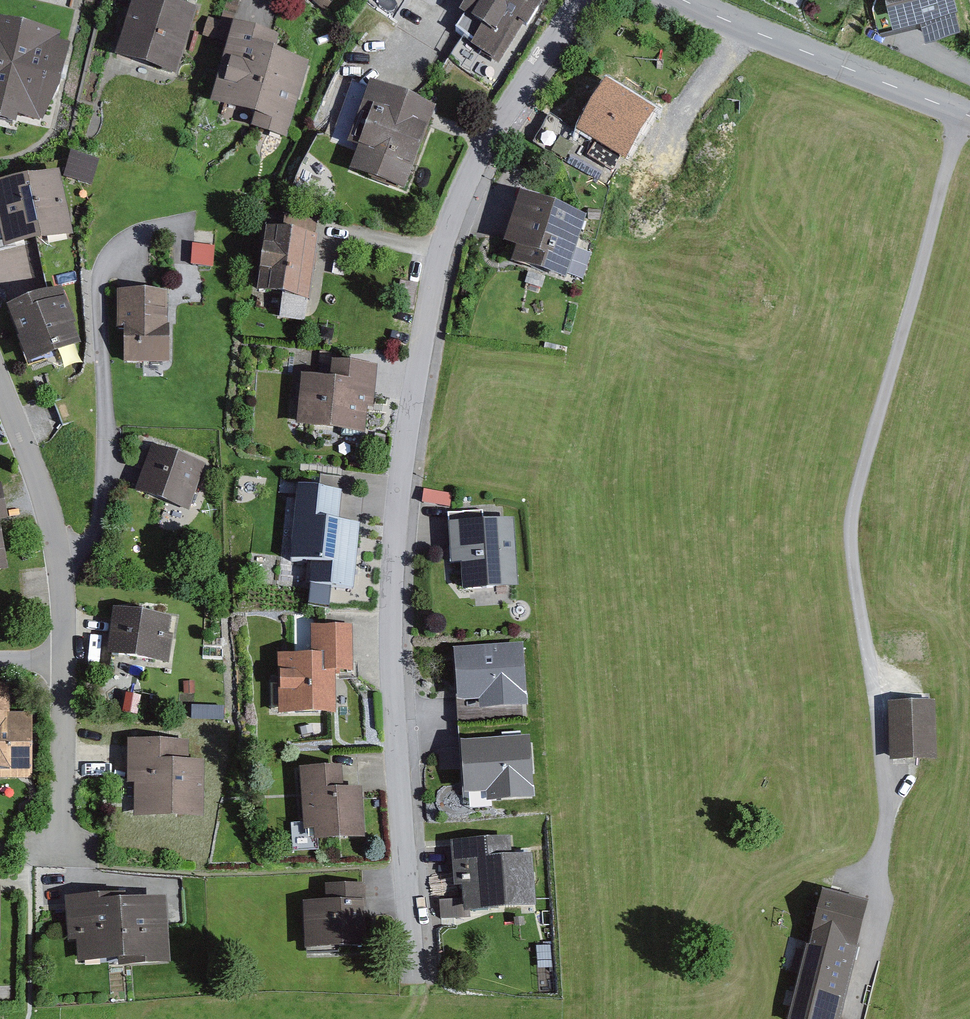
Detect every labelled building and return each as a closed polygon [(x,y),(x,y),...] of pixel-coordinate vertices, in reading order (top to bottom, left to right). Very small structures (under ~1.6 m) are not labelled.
[(171,0),(131,0),(112,61),(173,81),(193,16),(176,11),(178,2),(171,0)] [(459,18),(503,45),(531,0),(470,0),(459,18)] [(897,20),(960,4),(959,0),(891,0),(897,20)] [(0,22),(0,114),(41,126),(67,41),(0,22)] [(277,44),(229,33),(210,112),(253,122),(251,133),(287,142),(305,68),(273,60),(277,44)] [(366,119),(346,174),(397,193),(426,116),(365,93),(356,115),(366,119)] [(584,140),(622,164),(645,125),(607,102),(584,140)] [(73,148),(71,171),(98,173),(100,150),(73,148)] [(0,189),(0,252),(69,236),(55,176),(0,189)] [(582,222),(513,200),(496,251),(511,256),(508,264),(563,281),(582,222)] [(262,235),(254,298),(307,305),(316,242),(262,235)] [(197,236),(195,255),(217,258),(219,239),(197,236)] [(58,291),(3,311),(24,367),(79,347),(58,291)] [(162,292),(114,297),(120,367),(167,363),(162,292)] [(327,385),(298,383),(294,431),(362,436),(364,414),(372,415),(376,370),(329,366),(327,385)] [(149,448),(133,496),(190,516),(207,468),(149,448)] [(340,496),(294,491),(283,586),(349,594),(356,530),(336,527),(340,496)] [(511,523),(444,528),(447,567),(457,566),(459,594),(516,589),(511,523)] [(170,624),(111,616),(105,659),(164,667),(170,624)] [(310,661),(275,661),(276,723),(332,722),(331,680),(349,679),(348,631),(309,631),(310,661)] [(520,648),(447,652),(450,707),(475,705),(476,714),(523,711),(520,648)] [(32,785),(32,719),(8,719),(8,689),(0,689),(0,785),(32,785)] [(933,707),(889,708),(890,763),(934,762),(933,707)] [(527,742),(456,748),(461,800),(483,799),(483,809),(532,805),(527,742)] [(189,746),(124,746),(125,790),(130,790),(130,824),(201,824),(201,768),(189,768),(189,746)] [(337,771),(295,773),(299,848),(360,845),(358,794),(338,795),(337,771)] [(508,845),(449,849),(452,893),(459,892),(461,920),(536,915),(533,862),(509,864),(508,845)] [(327,910),(301,911),(304,956),(363,953),(360,891),(327,893),(327,910)] [(112,900),(64,903),(67,946),(73,945),(74,966),(168,961),(164,904),(113,907),(112,900)] [(792,1018),(841,1018),(866,911),(819,900),(792,1018)]
